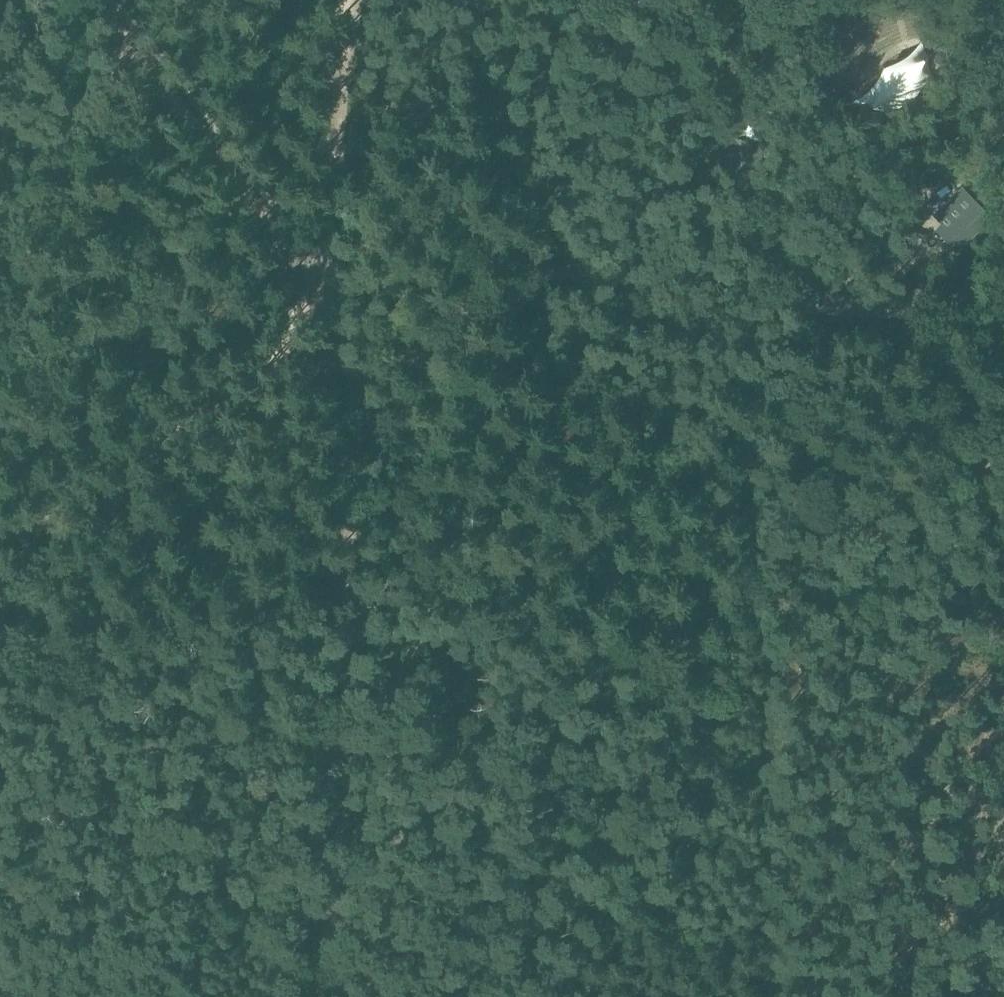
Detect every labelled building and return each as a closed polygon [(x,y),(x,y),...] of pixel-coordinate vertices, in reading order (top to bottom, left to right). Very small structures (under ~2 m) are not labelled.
[(948,63),(947,50),(945,51),(930,52),(930,57),(931,65),(948,63)] [(756,199),(765,145),(730,139),(721,193),(756,199)] [(983,194),(998,210),(1003,205),(1003,201),(991,187),(983,194)] [(992,220),(976,202),(965,191),(936,217),(945,226),(938,232),(958,252),(992,220)]
